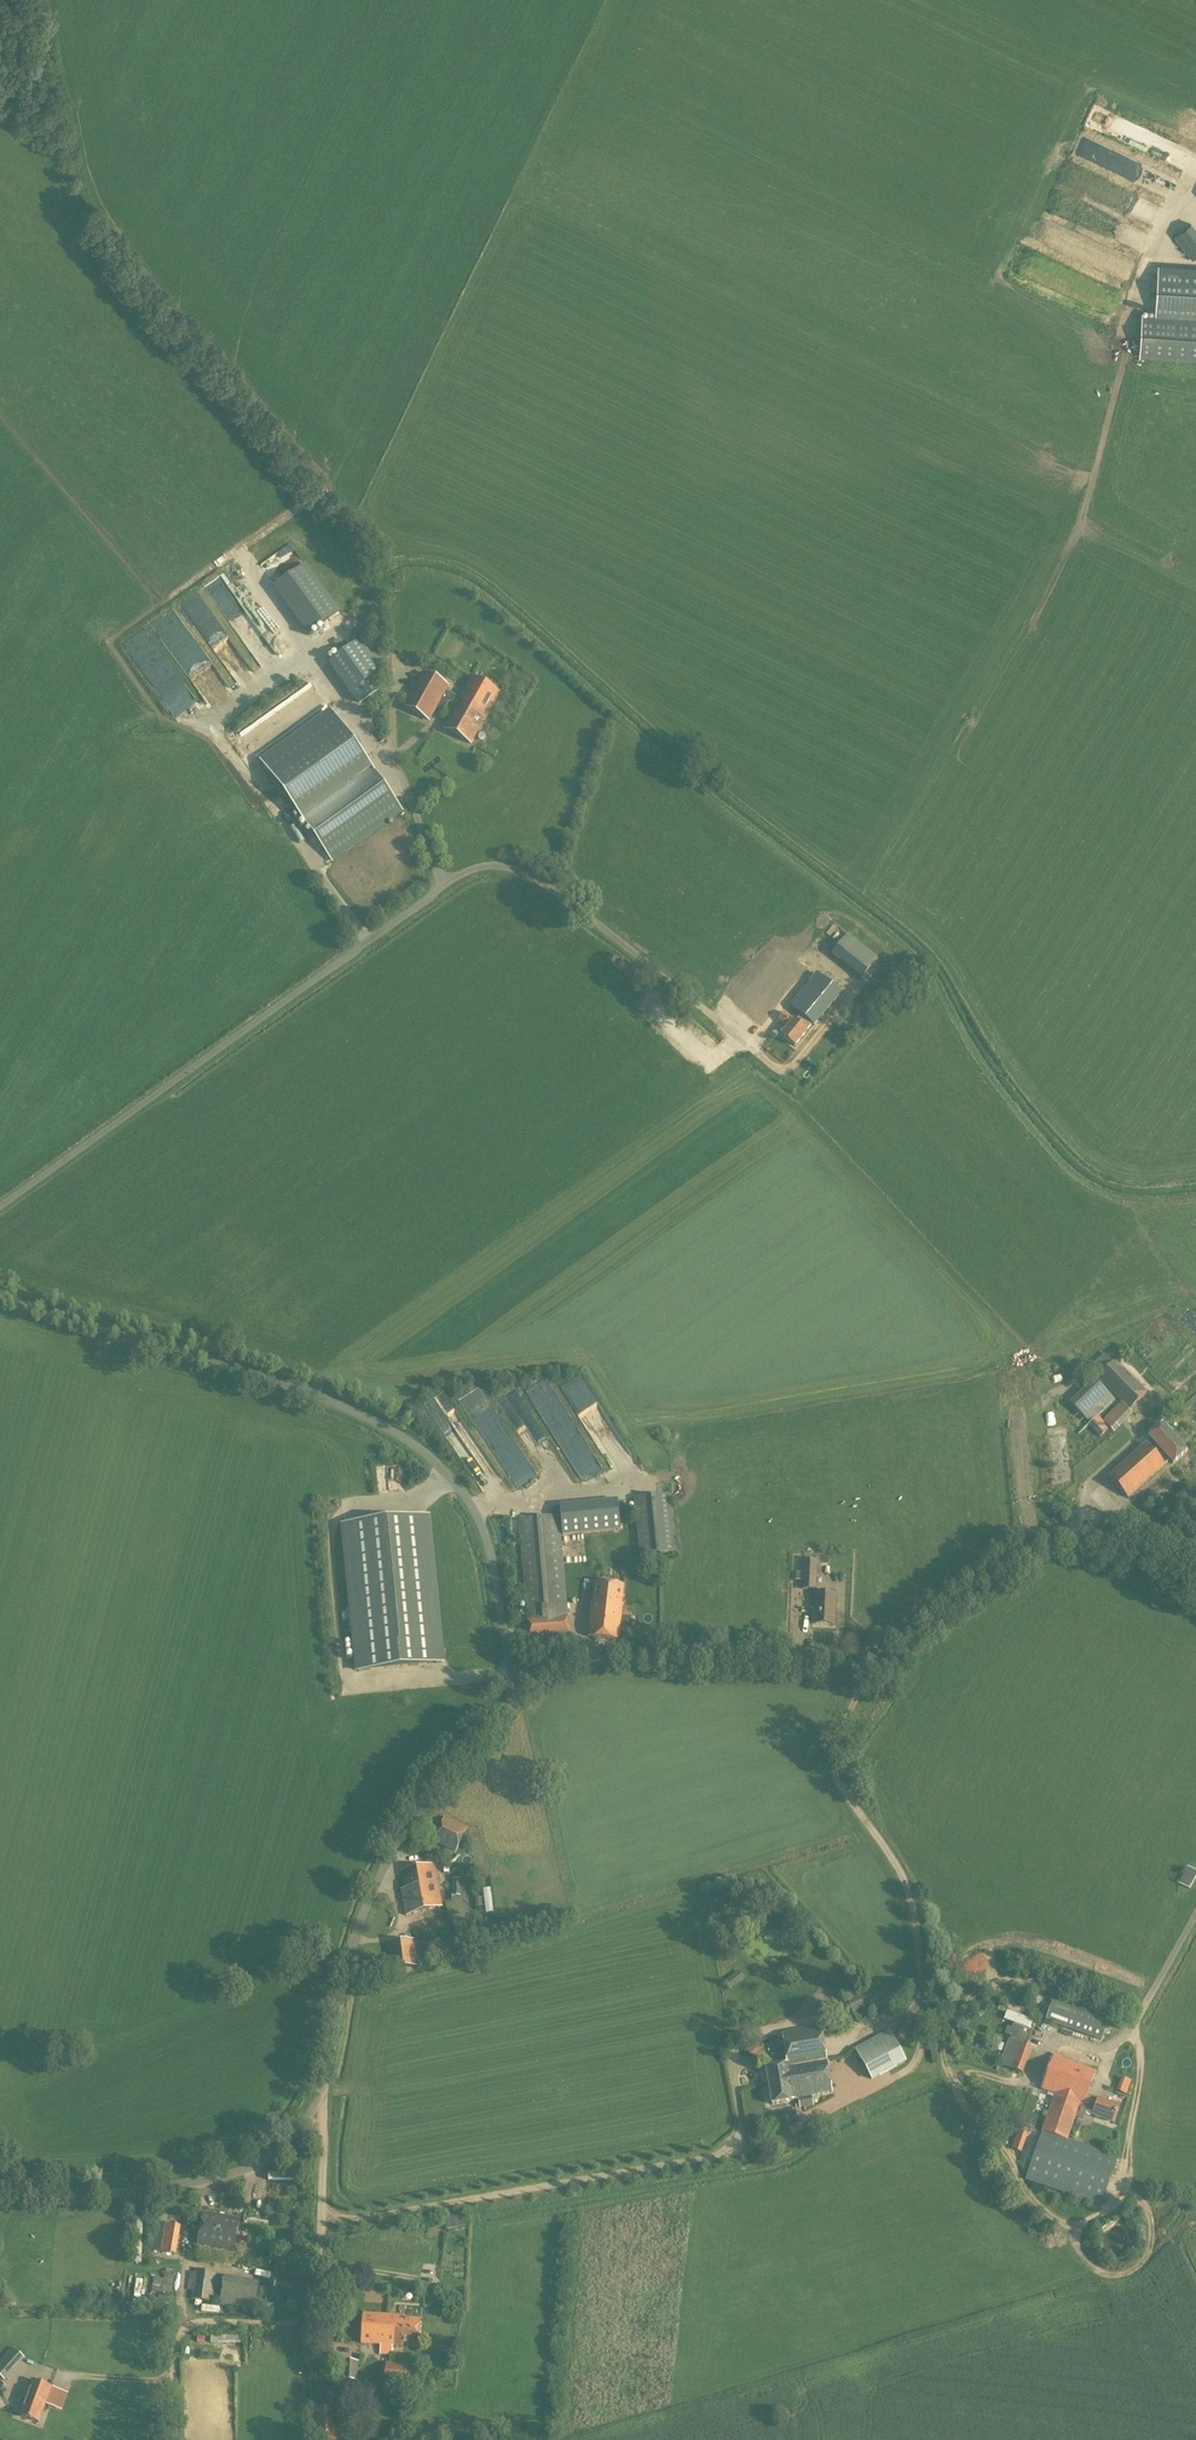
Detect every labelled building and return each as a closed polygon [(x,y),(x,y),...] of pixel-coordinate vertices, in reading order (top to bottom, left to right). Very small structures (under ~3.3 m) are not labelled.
[(1091,123),(1121,138),(1128,123),(1098,108),(1091,123)] [(1191,222),(1174,235),(1192,259),(1195,257),(1195,229),(1191,222)] [(1195,318),(1195,270),(1158,268),(1155,313),(1155,316),(1195,318)] [(1155,316),(1155,313),(1142,312),(1139,355),(1195,359),(1195,318),(1155,316)] [(341,612),(307,562),(274,585),(307,635),(341,612)] [(246,650),(265,639),(225,573),(207,583),(246,650)] [(360,642),(330,663),(359,703),(379,689),(372,679),(381,672),(360,642)] [(461,699),(447,691),(449,687),(423,672),(403,706),(430,721),(437,709),(443,712),(449,702),(457,706),(444,728),(471,743),(484,721),(485,721),(489,714),(500,694),(471,677),(463,691),(465,692),(461,699)] [(401,811),(331,713),(261,763),(332,862),(401,811)] [(850,933),(832,952),(862,979),(880,960),(850,933)] [(800,1016),(812,1025),(815,1027),(842,994),(816,973),(809,981),(789,1007),(800,1016)] [(794,1021),(784,1013),(778,1021),(788,1028),(782,1036),(795,1047),(807,1031),(812,1025),(800,1016),(795,1022),(794,1021)] [(1129,1410),(1148,1392),(1116,1360),(1113,1362),(1104,1353),(1090,1367),(1099,1375),(1096,1378),(1120,1402),(1121,1402),(1129,1410)] [(1115,1400),(1094,1379),(1069,1403),(1089,1424),(1087,1426),(1100,1439),(1109,1429),(1098,1418),(1115,1400)] [(444,1391),(435,1398),(442,1408),(451,1402),(444,1391)] [(1147,1444),(1146,1445),(1156,1454),(1161,1450),(1159,1448),(1173,1436),(1163,1425),(1148,1437),(1151,1440),(1147,1443),(1147,1444)] [(1173,1464),(1187,1452),(1173,1436),(1159,1448),(1161,1450),(1156,1454),(1146,1445),(1109,1477),(1127,1499),(1165,1465),(1170,1461),(1173,1464)] [(633,1498),(639,1556),(676,1552),(670,1495),(633,1498)] [(530,1649),(570,1645),(568,1617),(559,1516),(518,1519),(527,1621),(530,1649)] [(442,1663),(427,1517),(344,1525),(358,1671),(442,1663)] [(796,1580),(802,1581),(802,1590),(816,1591),(817,1561),(803,1561),(802,1573),(796,1572),(796,1580)] [(622,1605),(621,1605),(623,1585),(595,1582),(593,1603),(591,1603),(587,1637),(618,1640),(622,1605)] [(835,1626),(836,1595),(815,1594),(814,1625),(835,1626)] [(456,1853),(468,1828),(445,1817),(433,1842),(456,1853)] [(406,1916),(442,1907),(435,1865),(401,1871),(405,1889),(401,1889),(406,1916)] [(1195,1877),(1195,1872),(1187,1867),(1179,1883),(1190,1889),(1195,1877)] [(461,1896),(462,1879),(452,1879),(451,1896),(461,1896)] [(492,1888),(484,1888),(485,1912),(494,1912),(492,1888)] [(389,1969),(417,1967),(415,1940),(387,1942),(389,1969)] [(725,1980),(730,1988),(745,1979),(740,1971),(725,1980)] [(1045,2021),(1101,2041),(1108,2021),(1052,2001),(1045,2021)] [(1010,2028),(1007,2027),(1004,2035),(1027,2043),(1030,2034),(1024,2032),(1025,2027),(1027,2028),(1030,2020),(1006,2011),(1003,2020),(1012,2022),(1010,2028)] [(766,2070),(768,2086),(793,2082),(792,2074),(795,2073),(795,2067),(826,2062),(820,2028),(782,2035),(787,2066),(766,2070)] [(871,2080),(905,2062),(889,2032),(855,2050),(871,2080)] [(1067,2140),(1068,2139),(1075,2117),(1083,2119),(1087,2110),(1093,2112),(1097,2100),(1086,2097),(1096,2072),(1052,2057),(1041,2089),(1055,2094),(1042,2131),(1067,2140)] [(793,2100),(832,2093),(826,2062),(795,2067),(795,2073),(792,2074),(793,2082),(768,2086),(772,2105),(793,2102),(793,2100)] [(1022,2073),(1025,2067),(1013,2063),(1011,2069),(1022,2073)] [(1128,2094),(1132,2080),(1121,2077),(1117,2091),(1128,2094)] [(1097,2099),(1097,2100),(1093,2112),(1092,2116),(1113,2123),(1118,2106),(1097,2099)] [(1118,2157),(1068,2139),(1067,2140),(1042,2131),(1025,2180),(1101,2206),(1118,2157)] [(278,2210),(286,2212),(288,2201),(280,2199),(278,2210)] [(215,2248),(221,2215),(203,2212),(197,2244),(215,2248)] [(180,2225),(182,2219),(168,2215),(166,2221),(180,2225)] [(240,2219),(221,2215),(215,2248),(234,2251),(240,2219)] [(176,2255),(181,2226),(166,2224),(158,2222),(153,2251),(176,2255)] [(135,2230),(134,2262),(142,2262),(143,2231),(135,2230)] [(164,2279),(154,2277),(151,2298),(172,2301),(176,2272),(165,2270),(164,2279)] [(214,2304),(217,2274),(195,2270),(191,2299),(214,2304)] [(278,2276),(276,2287),(303,2290),(304,2279),(278,2276)] [(231,2306),(236,2278),(225,2277),(221,2305),(231,2306)] [(419,2344),(420,2319),(405,2319),(405,2316),(364,2314),(362,2343),(404,2346),(404,2344),(419,2344)] [(0,2360),(0,2376),(3,2379),(25,2358),(13,2347),(0,2360)] [(357,2382),(359,2363),(337,2361),(336,2381),(357,2382)] [(406,2386),(408,2366),(386,2364),(384,2385),(406,2386)] [(39,2423),(52,2387),(33,2380),(20,2416),(39,2423)] [(335,2409),(313,2411),(315,2439),(337,2439),(335,2409)]
